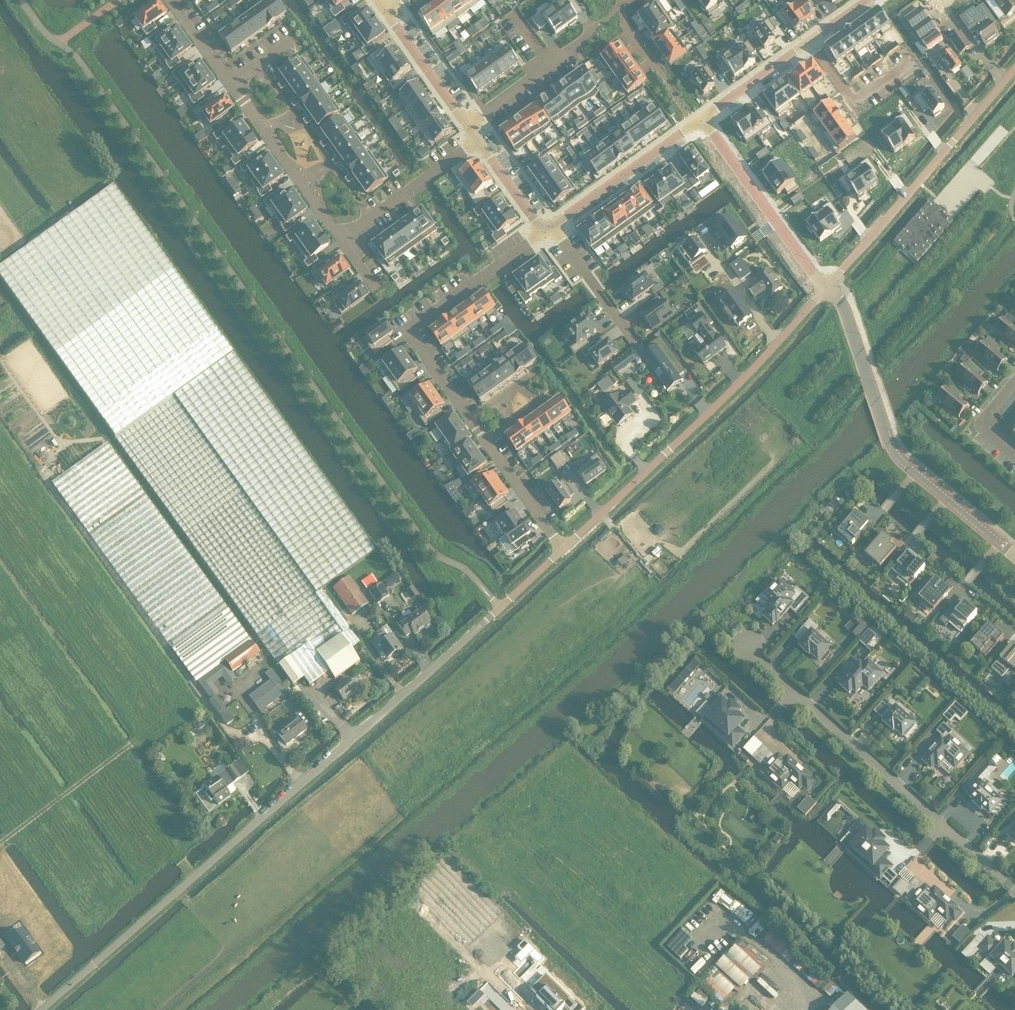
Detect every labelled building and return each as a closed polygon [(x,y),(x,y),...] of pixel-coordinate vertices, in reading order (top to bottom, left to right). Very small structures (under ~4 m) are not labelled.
[(263,5),(264,5),(275,21),(276,21),(285,15),(274,0),(266,0),(262,3),(263,5)] [(333,11),(331,12),(335,18),(346,11),(341,5),(348,0),(325,0),(333,11)] [(432,7),(446,28),(458,19),(445,0),(442,0),(432,7)] [(458,19),(470,10),(463,0),(445,0),(458,19)] [(470,10),(474,15),(487,6),(483,1),(482,0),(463,0),(470,10)] [(552,6),(567,27),(569,25),(570,27),(577,22),(576,21),(578,19),(577,17),(570,8),(576,4),(573,0),(559,0),(552,6)] [(702,5),(700,7),(704,12),(706,10),(710,16),(720,9),(717,4),(722,1),(722,0),(698,0),(702,5)] [(790,3),(806,25),(806,24),(816,17),(811,10),(816,7),(811,0),(795,0),(790,3)] [(1014,11),(1014,2),(1014,0),(994,0),(1007,17),(1014,11)] [(639,15),(638,16),(639,17),(646,28),(647,29),(667,14),(658,2),(655,4),(653,5),(654,5),(639,16),(639,15)] [(139,15),(139,16),(135,19),(143,30),(142,30),(146,37),(157,29),(153,23),(166,14),(164,12),(164,11),(163,11),(160,6),(160,5),(159,4),(157,3),(153,5),(151,6),(151,7),(141,14),(140,14),(139,15)] [(790,3),(775,14),(785,29),(791,25),(796,32),(806,25),(790,3)] [(263,5),(255,11),(267,28),(266,28),(267,28),(276,21),(275,21),(264,5),(263,5)] [(999,37),(992,27),(996,24),(983,5),(968,16),(973,23),(966,29),(971,35),(975,32),(986,47),(999,37)] [(552,6),(532,20),(539,30),(548,24),(556,35),(567,27),(552,6)] [(432,7),(419,16),(434,37),(446,28),(432,7)] [(920,8),(906,19),(921,40),(935,30),(920,8)] [(878,9),(869,16),(880,33),(883,37),(893,30),(886,20),(887,19),(884,14),(882,15),(878,9)] [(351,13),(340,21),(345,27),(347,25),(356,38),(357,37),(356,36),(377,22),(375,19),(368,10),(355,19),(351,13)] [(258,34),(266,28),(267,28),(255,11),(246,17),(258,34)] [(667,14),(647,29),(655,40),(671,29),(672,30),(672,29),(676,26),(667,14)] [(869,16),(861,22),(872,38),(880,33),(869,16)] [(249,40),(258,34),(246,17),(237,23),(237,24),(249,40)] [(234,20),(225,26),(240,47),(249,40),(237,24),(237,23),(235,19),(234,20)] [(485,19),(480,23),(481,25),(485,30),(490,26),(485,19)] [(760,20),(749,28),(765,49),(775,42),(771,35),(776,31),(768,20),(763,24),(760,20)] [(377,22),(356,36),(357,37),(365,48),(362,50),(366,57),(377,49),(372,44),(386,34),(379,25),(377,22)] [(861,22),(851,28),(866,49),(875,42),(872,38),(861,22)] [(231,53),(240,47),(225,26),(216,33),(231,53)] [(153,45),(160,55),(183,38),(183,39),(184,38),(183,37),(179,32),(179,31),(178,31),(176,28),(162,38),(158,33),(148,40),(152,46),(153,45)] [(851,28),(843,35),(854,52),(857,55),(866,49),(851,28)] [(654,41),(652,42),(653,43),(661,53),(661,54),(680,41),(672,30),(671,29),(655,40),(654,41)] [(921,41),(928,51),(943,40),(936,30),(921,41)] [(950,41),(960,55),(971,47),(961,33),(950,41)] [(843,35),(834,41),(845,58),(854,52),(843,35)] [(190,49),(183,39),(183,38),(160,55),(166,65),(170,71),(180,64),(176,58),(190,49)] [(680,41),(661,54),(662,55),(669,65),(670,67),(671,66),(686,55),(687,55),(687,54),(689,53),(680,41)] [(834,41),(825,48),(837,64),(845,58),(834,41)] [(740,42),(730,49),(745,71),(755,63),(750,57),(756,53),(748,42),(743,46),(740,42)] [(505,44),(495,52),(509,72),(520,65),(505,44)] [(620,46),(598,61),(605,71),(609,68),(609,67),(626,55),(620,46)] [(952,73),(961,67),(947,47),(938,54),(952,73)] [(380,50),(370,57),(382,74),(403,59),(395,48),(384,56),(380,50)] [(722,60),(717,64),(725,75),(730,71),(735,78),(745,71),(730,49),(720,56),(722,60)] [(495,52),(484,59),(499,79),(509,72),(495,52)] [(626,55),(609,67),(609,68),(615,76),(633,64),(626,55)] [(281,74),(286,81),(287,83),(309,67),(302,58),(281,74)] [(403,59),(382,74),(394,91),(404,84),(400,78),(411,70),(403,59)] [(474,67),(488,87),(489,87),(499,80),(499,79),(484,59),(474,67)] [(805,67),(800,70),(812,88),(824,80),(825,79),(824,78),(813,63),(813,62),(812,61),(811,62),(805,67)] [(176,80),(183,90),(206,73),(199,63),(185,73),(182,67),(171,75),(175,81),(176,80)] [(633,64),(615,76),(621,85),(639,72),(633,64)] [(699,66),(689,74),(693,79),(691,80),(695,85),(696,84),(704,95),(715,87),(710,81),(716,77),(708,66),(702,70),(699,66)] [(289,85),(294,92),(314,77),(315,77),(309,67),(287,83),(286,81),(282,83),(285,87),(289,85)] [(474,67),(463,74),(478,94),(488,87),(474,67)] [(966,67),(961,71),(967,79),(970,80),(974,77),(966,67)] [(583,70),(574,76),(589,98),(599,91),(583,70)] [(789,78),(788,79),(801,97),(801,96),(812,88),(800,70),(795,74),(789,79),(789,78)] [(207,72),(206,73),(183,90),(190,99),(189,100),(193,106),(204,98),(200,93),(214,83),(212,80),(211,78),(208,73),(207,72)] [(639,72),(621,85),(628,94),(646,82),(639,72)] [(574,76),(565,83),(581,104),(589,98),(574,76)] [(294,92),(299,98),(300,100),(320,86),(314,77),(294,92)] [(788,79),(777,87),(789,104),(800,97),(801,97),(788,79),(787,79),(788,79)] [(417,83),(398,96),(407,108),(426,95),(417,83)] [(565,83),(556,89),(572,111),(581,104),(565,83)] [(327,95),(320,86),(300,100),(299,98),(295,101),(298,105),(302,102),(306,109),(327,95)] [(765,95),(764,96),(765,97),(776,113),(776,114),(777,114),(779,117),(792,108),(789,104),(777,87),(765,95)] [(929,87),(914,98),(924,113),(929,109),(935,118),(941,114),(940,112),(944,109),(929,87)] [(556,89),(548,95),(563,117),(572,111),(556,89)] [(333,103),(327,95),(306,109),(311,116),(313,118),(333,103)] [(407,108),(405,110),(414,122),(434,108),(426,95),(407,108)] [(548,95),(539,102),(554,123),(563,117),(548,95)] [(202,114),(210,125),(214,122),(216,121),(226,113),(227,113),(228,112),(232,109),(231,107),(230,105),(230,106),(226,100),(227,100),(226,99),(225,99),(224,97),(211,107),(207,101),(196,108),(201,114),(202,114)] [(334,102),(333,103),(313,118),(311,116),(308,119),(310,123),(314,120),(319,127),(341,112),(334,102)] [(651,103),(642,110),(645,114),(645,113),(658,131),(666,125),(651,103)] [(830,103),(810,117),(817,127),(821,124),(837,112),(830,103)] [(537,105),(528,112),(543,133),(553,127),(537,105)] [(752,107),(741,115),(756,137),(772,126),(762,111),(757,115),(752,107)] [(434,108),(414,122),(423,135),(443,120),(443,119),(435,108),(434,108)] [(528,112),(519,118),(535,140),(543,133),(528,112)] [(837,112),(821,124),(826,132),(843,121),(837,112)] [(645,114),(637,119),(649,137),(658,131),(645,113),(645,114)] [(905,114),(889,125),(904,147),(915,140),(910,132),(915,129),(905,114)] [(741,115),(731,122),(738,132),(736,133),(741,139),(743,138),(747,144),(756,137),(741,115)] [(323,132),(328,139),(329,141),(350,127),(343,117),(323,132)] [(519,118),(510,124),(526,146),(535,140),(519,118)] [(629,125),(641,143),(649,137),(637,119),(629,125)] [(443,120),(423,135),(432,147),(452,132),(443,120)] [(826,132),(822,135),(829,144),(850,130),(843,121),(826,132)] [(627,122),(618,129),(619,129),(633,149),(641,143),(629,125),(627,122)] [(223,137),(230,146),(230,147),(248,134),(240,124),(227,134),(223,129),(213,136),(217,142),(223,137)] [(510,124),(501,131),(517,152),(526,146),(510,124)] [(882,137),(877,140),(885,151),(890,147),(895,154),(904,147),(889,125),(879,132),(882,137)] [(331,143),(336,150),(356,135),(350,127),(329,141),(328,139),(324,142),(327,146),(331,143)] [(618,129),(610,135),(625,157),(634,151),(634,150),(633,149),(619,129),(618,129)] [(850,130),(829,144),(836,153),(856,139),(850,130)] [(255,144),(248,134),(230,147),(230,146),(226,149),(233,159),(231,161),(235,167),(245,159),(241,154),(255,144)] [(336,150),(340,157),(342,159),(359,146),(360,147),(364,144),(357,134),(356,135),(336,150)] [(610,135),(601,142),(616,163),(625,157),(610,135)] [(601,142),(592,148),(607,169),(616,163),(601,142)] [(343,161),(348,168),(366,155),(365,155),(360,147),(359,146),(342,159),(340,157),(337,159),(340,163),(343,161)] [(592,148),(583,155),(598,176),(607,169),(592,148)] [(683,157),(681,158),(692,173),(686,178),(694,188),(700,183),(698,180),(709,172),(706,168),(705,166),(704,166),(697,156),(697,155),(696,154),(693,150),(691,151),(690,151),(689,152),(684,156),(684,155),(683,156),(683,157)] [(766,150),(756,157),(760,162),(770,155),(766,150)] [(348,168),(353,174),(354,176),(376,161),(369,152),(365,155),(366,155),(348,168)] [(248,171),(255,180),(275,166),(274,166),(267,156),(253,166),(250,161),(239,168),(243,174),(248,171)] [(551,156),(530,171),(536,180),(558,164),(551,156)] [(770,170),(763,175),(770,185),(788,173),(777,158),(766,165),(770,170)] [(835,159),(819,170),(824,177),(840,166),(835,159)] [(868,160),(853,170),(868,192),(878,185),(874,178),(879,174),(868,160)] [(382,170),(376,161),(354,176),(353,174),(349,177),(352,181),(356,178),(361,185),(382,170)] [(464,163),(452,171),(464,188),(485,173),(478,163),(477,162),(468,168),(464,163)] [(558,164),(536,180),(542,188),(563,173),(558,164)] [(275,165),(274,166),(275,166),(255,180),(251,182),(258,193),(257,193),(261,199),(272,192),(268,186),(282,176),(280,173),(279,172),(276,167),(275,165)] [(671,169),(659,178),(671,195),(674,199),(686,190),(688,192),(694,188),(686,178),(681,182),(671,169)] [(389,179),(382,170),(361,185),(367,194),(389,179)] [(853,170),(838,181),(848,196),(853,192),(859,201),(865,197),(864,195),(868,192),(853,170)] [(485,173),(464,188),(476,205),(488,196),(484,191),(493,184),(485,173),(486,173),(485,173)] [(542,188),(541,189),(544,193),(545,193),(548,196),(569,181),(563,173),(542,188)] [(788,173),(770,185),(778,196),(784,191),(788,196),(799,188),(788,173)] [(659,178),(647,186),(656,199),(650,203),(655,209),(658,214),(664,209),(660,203),(671,195),(659,178)] [(569,181),(548,196),(554,205),(576,190),(569,181)] [(232,188),(235,194),(240,190),(237,185),(232,188)] [(0,267),(0,278),(115,438),(170,399),(233,353),(113,186),(0,267)] [(633,192),(627,196),(643,218),(655,209),(650,203),(639,188),(635,191),(634,191),(633,192)] [(272,205),(278,214),(279,215),(298,201),(298,200),(291,191),(277,201),(273,195),(263,203),(267,208),(272,205)] [(801,194),(791,201),(794,206),(805,199),(801,194)] [(627,196),(615,205),(630,227),(643,218),(627,196)] [(292,221),(305,211),(303,208),(304,207),(303,206),(299,201),(299,200),(298,200),(298,201),(279,215),(278,214),(274,217),(275,218),(282,227),(281,228),(285,233),(295,226),(292,221)] [(898,237),(894,242),(903,250),(907,245),(908,246),(910,247),(912,249),(908,254),(909,255),(917,262),(953,220),(946,214),(945,213),(942,211),(941,209),(930,200),(898,237)] [(484,204),(474,212),(478,218),(484,214),(491,223),(491,224),(509,211),(501,201),(488,210),(484,204)] [(830,203),(816,214),(831,235),(835,232),(836,234),(842,230),(836,221),(841,218),(830,203)] [(603,212),(603,213),(618,235),(630,227),(615,205),(609,209),(607,210),(607,211),(604,213),(603,212)] [(254,206),(249,210),(252,215),(257,211),(254,206)] [(416,215),(410,219),(425,240),(437,232),(422,210),(417,214),(417,213),(416,214),(416,215)] [(491,223),(487,226),(494,236),(492,238),(497,244),(507,236),(503,231),(516,221),(509,211),(491,224),(491,223)] [(595,219),(591,222),(606,244),(618,235),(603,213),(602,213),(603,214),(596,219),(595,219)] [(816,214),(805,221),(809,227),(807,228),(811,235),(814,233),(821,243),(831,235),(816,214)] [(731,217),(716,228),(732,249),(746,238),(731,217)] [(402,224),(398,227),(413,249),(425,240),(410,219),(404,223),(402,224)] [(587,225),(579,231),(594,252),(606,244),(591,222),(587,225)] [(292,242),(299,251),(321,236),(313,226),(300,236),(296,230),(286,238),(290,244),(292,242)] [(392,232),(386,236),(401,257),(413,249),(398,227),(394,231),(393,230),(392,231),(392,232)] [(324,241),(321,236),(299,251),(306,261),(303,263),(308,269),(318,261),(314,256),(328,246),(327,245),(328,244),(325,240),(324,241)] [(389,266),(401,257),(386,236),(380,240),(378,241),(379,241),(374,245),(389,266)] [(678,250),(691,268),(698,263),(703,270),(710,265),(705,258),(705,257),(703,254),(706,252),(696,237),(678,250)] [(445,247),(450,243),(446,239),(441,242),(445,247)] [(742,257),(732,265),(739,276),(753,272),(742,257)] [(344,274),(348,271),(347,269),(347,268),(346,267),(342,262),(342,261),(341,261),(340,259),(327,268),(323,263),(312,270),(317,276),(318,276),(326,287),(330,284),(332,283),(332,282),(342,275),(343,275),(344,274)] [(539,259),(527,268),(541,289),(542,290),(554,281),(556,283),(562,279),(554,268),(549,273),(539,259)] [(527,268),(515,277),(524,290),(518,294),(526,305),(532,300),(530,297),(541,289),(527,268)] [(769,299),(773,296),(775,297),(777,297),(778,295),(779,294),(779,292),(783,289),(769,270),(755,280),(758,283),(749,290),(757,301),(766,295),(769,299)] [(391,278),(395,283),(400,279),(396,274),(391,278)] [(664,288),(660,283),(654,288),(646,276),(644,277),(643,275),(638,279),(639,280),(624,291),(633,303),(651,291),(654,295),(664,288)] [(365,293),(362,288),(362,287),(361,286),(359,284),(346,294),(342,288),(332,296),(336,301),(333,303),(341,315),(349,309),(350,310),(351,308),(362,300),(362,301),(364,299),(363,299),(368,296),(366,294),(367,294),(366,293),(365,293)] [(722,289),(715,294),(727,310),(724,312),(730,321),(733,319),(735,322),(734,322),(735,324),(736,324),(739,328),(740,328),(739,327),(752,318),(753,318),(734,291),(734,292),(728,297),(722,289)] [(498,312),(484,293),(475,300),(486,315),(485,315),(488,319),(498,312)] [(642,316),(653,330),(673,316),(663,301),(661,302),(658,298),(646,306),(650,311),(642,316)] [(326,304),(323,300),(318,303),(321,308),(326,304)] [(477,321),(485,315),(486,315),(475,300),(466,306),(477,321)] [(713,324),(700,305),(685,315),(690,323),(699,335),(694,338),(702,348),(695,352),(704,365),(726,348),(717,336),(716,337),(709,327),(713,324)] [(457,312),(468,328),(469,327),(477,321),(466,306),(457,312)] [(468,328),(457,312),(449,318),(448,318),(462,338),(472,331),(469,328),(469,327),(468,328)] [(569,330),(567,331),(577,345),(571,349),(575,355),(589,345),(586,340),(600,329),(590,315),(588,316),(587,315),(581,319),(582,320),(575,326),(573,324),(568,328),(569,330)] [(1009,317),(996,332),(1003,338),(1002,340),(1009,346),(1010,344),(1014,348),(1014,322),(1009,317)] [(462,338),(448,318),(439,325),(452,342),(452,343),(453,345),(454,344),(462,338)] [(385,324),(363,339),(374,355),(393,342),(389,337),(392,334),(385,324)] [(443,349),(452,343),(452,342),(439,325),(430,331),(443,349)] [(636,350),(664,388),(686,372),(661,337),(645,349),(642,345),(636,350)] [(1006,362),(996,353),(1000,349),(989,340),(976,355),(984,361),(983,363),(989,369),(991,367),(997,372),(1006,362)] [(595,343),(581,352),(586,358),(590,355),(599,367),(617,354),(609,342),(599,349),(595,343)] [(520,343),(511,350),(525,370),(525,369),(534,363),(520,343)] [(380,359),(391,374),(409,361),(402,351),(399,353),(395,348),(380,359)] [(525,370),(511,350),(502,357),(504,361),(505,360),(516,376),(525,370)] [(233,353),(170,399),(333,626),(341,637),(350,649),(354,646),(360,643),(322,590),(375,551),(233,353)] [(516,376),(505,360),(504,361),(496,367),(507,382),(516,376)] [(417,379),(413,374),(417,371),(409,361),(391,374),(387,376),(399,392),(417,379)] [(987,385),(977,376),(981,372),(970,363),(957,378),(964,384),(963,386),(970,392),(971,390),(978,395),(987,385)] [(365,366),(360,370),(363,375),(368,371),(365,366)] [(496,367),(488,373),(487,373),(498,389),(507,382),(496,367)] [(498,389),(487,373),(488,373),(485,369),(484,369),(476,375),(490,395),(498,389)] [(608,378),(614,386),(619,382),(613,374),(608,378)] [(480,401),(490,395),(476,375),(466,382),(480,401)] [(626,382),(634,393),(640,388),(632,378),(626,382)] [(404,396),(415,412),(437,396),(429,386),(426,388),(422,383),(404,396)] [(968,408),(958,399),(962,395),(950,386),(937,401),(945,407),(944,409),(951,415),(952,413),(958,418),(968,408)] [(627,409),(636,402),(628,392),(619,398),(617,395),(602,406),(618,427),(632,416),(627,409)] [(387,396),(382,400),(386,405),(391,401),(387,396)] [(444,406),(437,396),(415,412),(426,427),(445,414),(441,409),(444,406)] [(170,399),(115,438),(145,479),(149,485),(153,490),(160,500),(165,507),(174,519),(188,539),(201,558),(213,574),(225,591),(236,606),(278,666),(278,665),(333,626),(170,399)] [(573,418),(559,399),(550,405),(563,423),(562,423),(564,425),(573,418)] [(554,429),(562,423),(563,423),(550,405),(541,411),(553,427),(552,427),(554,429)] [(544,433),(552,427),(553,427),(541,411),(533,418),(544,433)] [(437,428),(445,439),(463,427),(455,416),(455,415),(454,414),(453,415),(437,426),(436,427),(437,428)] [(524,424),(535,440),(536,439),(544,433),(533,418),(524,424),(524,423),(524,424)] [(535,440),(524,424),(515,430),(528,448),(537,441),(536,439),(535,440)] [(451,453),(469,441),(470,440),(471,440),(472,439),(471,438),(463,427),(445,439),(441,442),(450,454),(451,454),(452,454),(451,453)] [(518,454),(528,448),(515,430),(515,431),(506,437),(518,454)] [(477,452),(469,441),(451,453),(452,454),(460,465),(477,452)] [(107,443),(51,483),(162,636),(164,638),(171,648),(178,658),(189,673),(194,680),(196,683),(198,681),(225,661),(251,642),(165,524),(107,443)] [(485,464),(477,452),(460,465),(468,476),(469,478),(470,477),(470,476),(485,465),(485,466),(486,465),(486,463),(485,464)] [(561,452),(556,456),(563,466),(568,463),(561,452)] [(583,473),(580,476),(587,486),(609,471),(598,455),(579,468),(583,473)] [(558,470),(563,466),(556,456),(550,460),(558,470)] [(472,482),(483,498),(501,485),(493,475),(490,477),(486,472),(472,482)] [(459,481),(454,484),(457,489),(463,485),(459,481)] [(574,495),(563,481),(548,492),(560,510),(571,502),(569,499),(574,495)] [(508,495),(501,485),(483,498),(494,514),(508,503),(505,498),(508,495)] [(467,509),(462,513),(466,518),(471,515),(467,509)] [(501,540),(505,537),(523,524),(516,513),(513,516),(509,510),(490,524),(501,540)] [(870,522),(869,521),(869,522),(856,511),(848,521),(840,530),(837,527),(832,533),(845,543),(847,540),(853,545),(858,540),(870,526),(868,524),(870,522)] [(530,534),(523,524),(505,537),(516,552),(521,548),(522,550),(527,547),(526,545),(531,541),(527,536),(530,534)] [(892,554),(887,550),(893,542),(883,534),(879,538),(876,536),(864,549),(868,552),(865,555),(880,568),(892,554)] [(925,569),(914,559),(912,561),(905,555),(892,571),(899,577),(897,580),(906,588),(908,585),(910,587),(925,569)] [(372,576),(362,583),(367,590),(377,583),(372,576)] [(933,576),(916,595),(919,598),(919,599),(934,611),(949,594),(951,592),(944,586),(933,576)] [(333,588),(352,615),(368,604),(349,577),(333,588)] [(384,581),(388,587),(393,584),(388,577),(384,581)] [(776,579),(756,602),(765,610),(763,612),(767,615),(763,619),(773,628),(777,624),(777,625),(791,610),(796,615),(810,599),(797,587),(792,593),(780,582),(779,582),(776,579)] [(368,592),(378,605),(389,596),(380,583),(368,592)] [(412,600),(418,596),(419,595),(412,586),(406,591),(412,600)] [(977,614),(965,604),(961,608),(955,603),(939,621),(946,627),(950,622),(961,631),(961,632),(961,633),(977,614)] [(415,636),(431,624),(421,610),(405,621),(403,618),(396,623),(406,637),(413,632),(415,636)] [(805,627),(795,637),(801,642),(800,643),(798,645),(800,646),(798,647),(810,657),(811,656),(818,663),(832,648),(813,632),(817,627),(810,621),(805,627)] [(1002,639),(997,635),(999,633),(986,621),(979,629),(982,632),(971,645),(980,654),(984,650),(989,654),(1002,639)] [(333,626),(278,665),(293,686),(304,678),(310,686),(329,671),(316,655),(341,637),(333,626)] [(869,630),(859,642),(866,648),(877,637),(869,630)] [(380,655),(384,651),(390,658),(403,649),(393,635),(386,640),(382,635),(371,643),(380,655)] [(341,637),(316,655),(329,671),(335,680),(359,662),(350,649),(341,637)] [(251,642),(225,661),(233,673),(238,670),(260,654),(251,642)] [(1012,645),(991,668),(1003,678),(1011,668),(1014,671),(1014,647),(1012,645)] [(225,661),(198,681),(210,698),(216,693),(209,683),(223,673),(231,683),(237,679),(233,673),(225,661)] [(840,687),(850,696),(853,693),(856,696),(863,688),(869,694),(885,676),(868,661),(863,667),(859,663),(842,683),(843,684),(840,687)] [(685,682),(693,673),(687,668),(679,677),(685,682)] [(272,682),(250,699),(260,712),(281,695),(284,699),(289,695),(271,671),(266,675),(272,682)] [(343,702),(356,691),(346,678),(341,682),(339,684),(340,686),(334,690),(343,702)] [(712,687),(690,711),(701,721),(733,749),(746,734),(739,728),(746,720),(739,714),(742,711),(739,709),(733,703),(731,701),(729,702),(718,692),(712,687)] [(209,701),(227,725),(234,721),(216,696),(209,701)] [(893,712),(883,703),(874,712),(882,719),(883,718),(884,720),(883,721),(883,722),(882,723),(894,734),(895,732),(903,739),(904,737),(907,740),(918,728),(915,725),(916,724),(905,715),(908,712),(899,704),(893,712)] [(968,714),(956,703),(954,704),(943,717),(950,724),(955,718),(960,723),(967,716),(968,714)] [(278,735),(287,746),(307,730),(306,728),(311,724),(301,712),(296,716),(298,719),(278,735)] [(200,719),(193,724),(196,729),(199,729),(205,726),(200,719)] [(944,724),(936,732),(942,737),(924,757),(925,758),(922,761),(932,769),(935,766),(938,769),(945,761),(955,770),(973,750),(944,724)] [(803,788),(808,792),(816,783),(811,778),(812,777),(788,756),(784,759),(778,754),(776,756),(764,746),(753,758),(761,765),(762,764),(766,767),(761,773),(783,792),(790,783),(799,792),(803,788)] [(997,769),(988,761),(986,763),(962,790),(968,795),(967,796),(974,802),(972,804),(975,806),(973,808),(958,794),(957,794),(953,799),(947,806),(979,835),(981,837),(992,825),(985,818),(978,812),(980,811),(982,812),(983,811),(988,815),(990,817),(992,815),(994,818),(1004,807),(1001,804),(1003,802),(996,796),(999,793),(992,787),(995,783),(989,778),(997,769)] [(231,796),(226,789),(240,779),(231,766),(225,771),(225,772),(217,777),(204,786),(209,792),(205,794),(211,802),(214,799),(218,805),(231,796)] [(797,809),(806,817),(817,805),(808,797),(797,809)] [(836,801),(823,816),(828,821),(842,806),(836,801)] [(847,850),(881,881),(883,879),(890,870),(894,867),(883,857),(890,850),(884,844),(886,841),(884,839),(886,838),(878,831),(877,833),(875,831),(874,832),(860,819),(848,833),(856,840),(847,850)] [(1009,833),(1010,834),(1007,838),(1014,845),(1014,826),(1009,833)] [(909,885),(902,879),(893,889),(902,897),(905,894),(912,900),(908,904),(930,923),(937,914),(947,922),(950,919),(955,923),(963,914),(959,910),(957,909),(958,909),(959,908),(935,887),(931,890),(925,885),(924,886),(915,878),(909,885)] [(963,925),(953,936),(960,943),(970,932),(963,925)] [(22,930),(8,941),(25,964),(39,953),(22,930)] [(969,962),(979,951),(989,960),(990,958),(998,966),(996,968),(1003,974),(1005,972),(1013,979),(1014,976),(1014,946),(1014,945),(1011,948),(1004,942),(1000,947),(999,947),(988,936),(985,940),(979,935),(962,955),(969,962)] [(489,982),(467,1003),(468,1004),(469,1002),(474,1007),(485,996),(488,994),(504,1009),(510,1003),(489,982)] [(548,986),(538,996),(554,1009),(562,1009),(567,1004),(548,986)] [(848,994),(833,1009),(864,1009),(848,994)]
